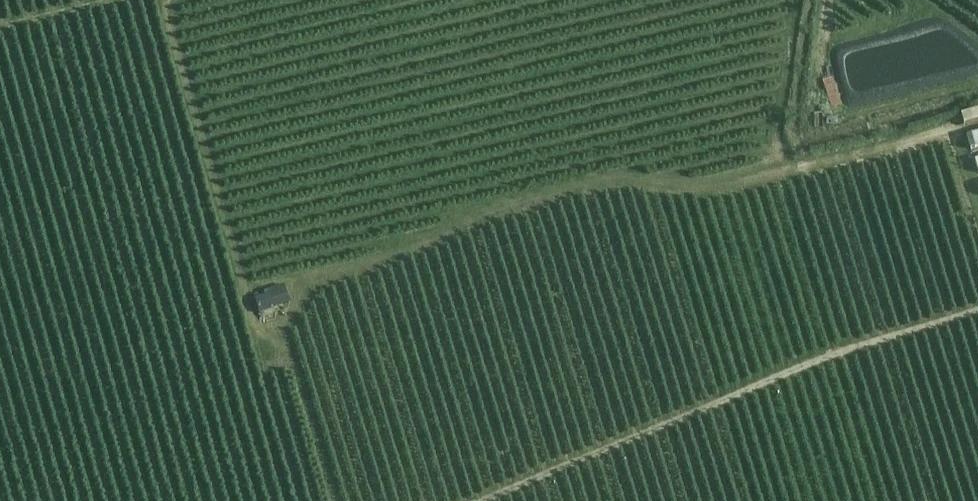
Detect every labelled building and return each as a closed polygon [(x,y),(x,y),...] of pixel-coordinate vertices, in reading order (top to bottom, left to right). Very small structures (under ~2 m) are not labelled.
[(270,311),(265,297),(253,301),(258,315),(270,311)]
